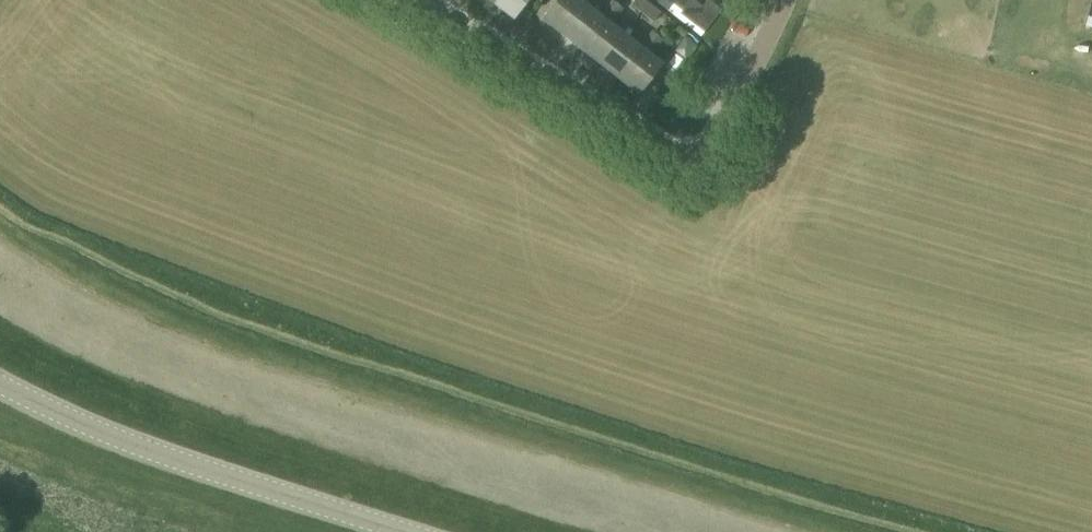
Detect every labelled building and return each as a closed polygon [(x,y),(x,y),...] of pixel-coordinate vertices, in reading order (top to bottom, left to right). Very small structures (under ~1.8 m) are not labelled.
[(493,4),(514,20),(530,0),(496,0),(493,4)] [(542,19),(562,34),(564,36),(588,6),(592,1),(591,0),(557,0),(542,19)] [(604,10),(610,14),(615,19),(625,7),(619,2),(617,0),(612,0),(604,10)] [(641,13),(649,2),(646,0),(635,0),(632,5),(641,12),(641,13)] [(673,3),(683,11),(681,14),(705,32),(723,10),(710,0),(708,0),(703,6),(694,0),(675,0),(673,3)] [(649,2),(641,13),(654,22),(662,12),(649,2)] [(588,6),(564,36),(581,49),(582,50),(606,20),(610,14),(604,10),(600,15),(590,8),(590,7),(588,6)] [(606,20),(582,50),(599,63),(623,33),(611,24),(615,19),(610,14),(606,20)] [(652,30),(643,41),(656,51),(664,39),(657,33),(652,30)] [(623,33),(599,63),(600,64),(601,65),(616,76),(640,46),(639,46),(624,34),(623,34),(623,33)] [(640,46),(616,76),(620,80),(640,95),(663,65),(652,56),(656,51),(643,41),(639,46),(640,46)]
